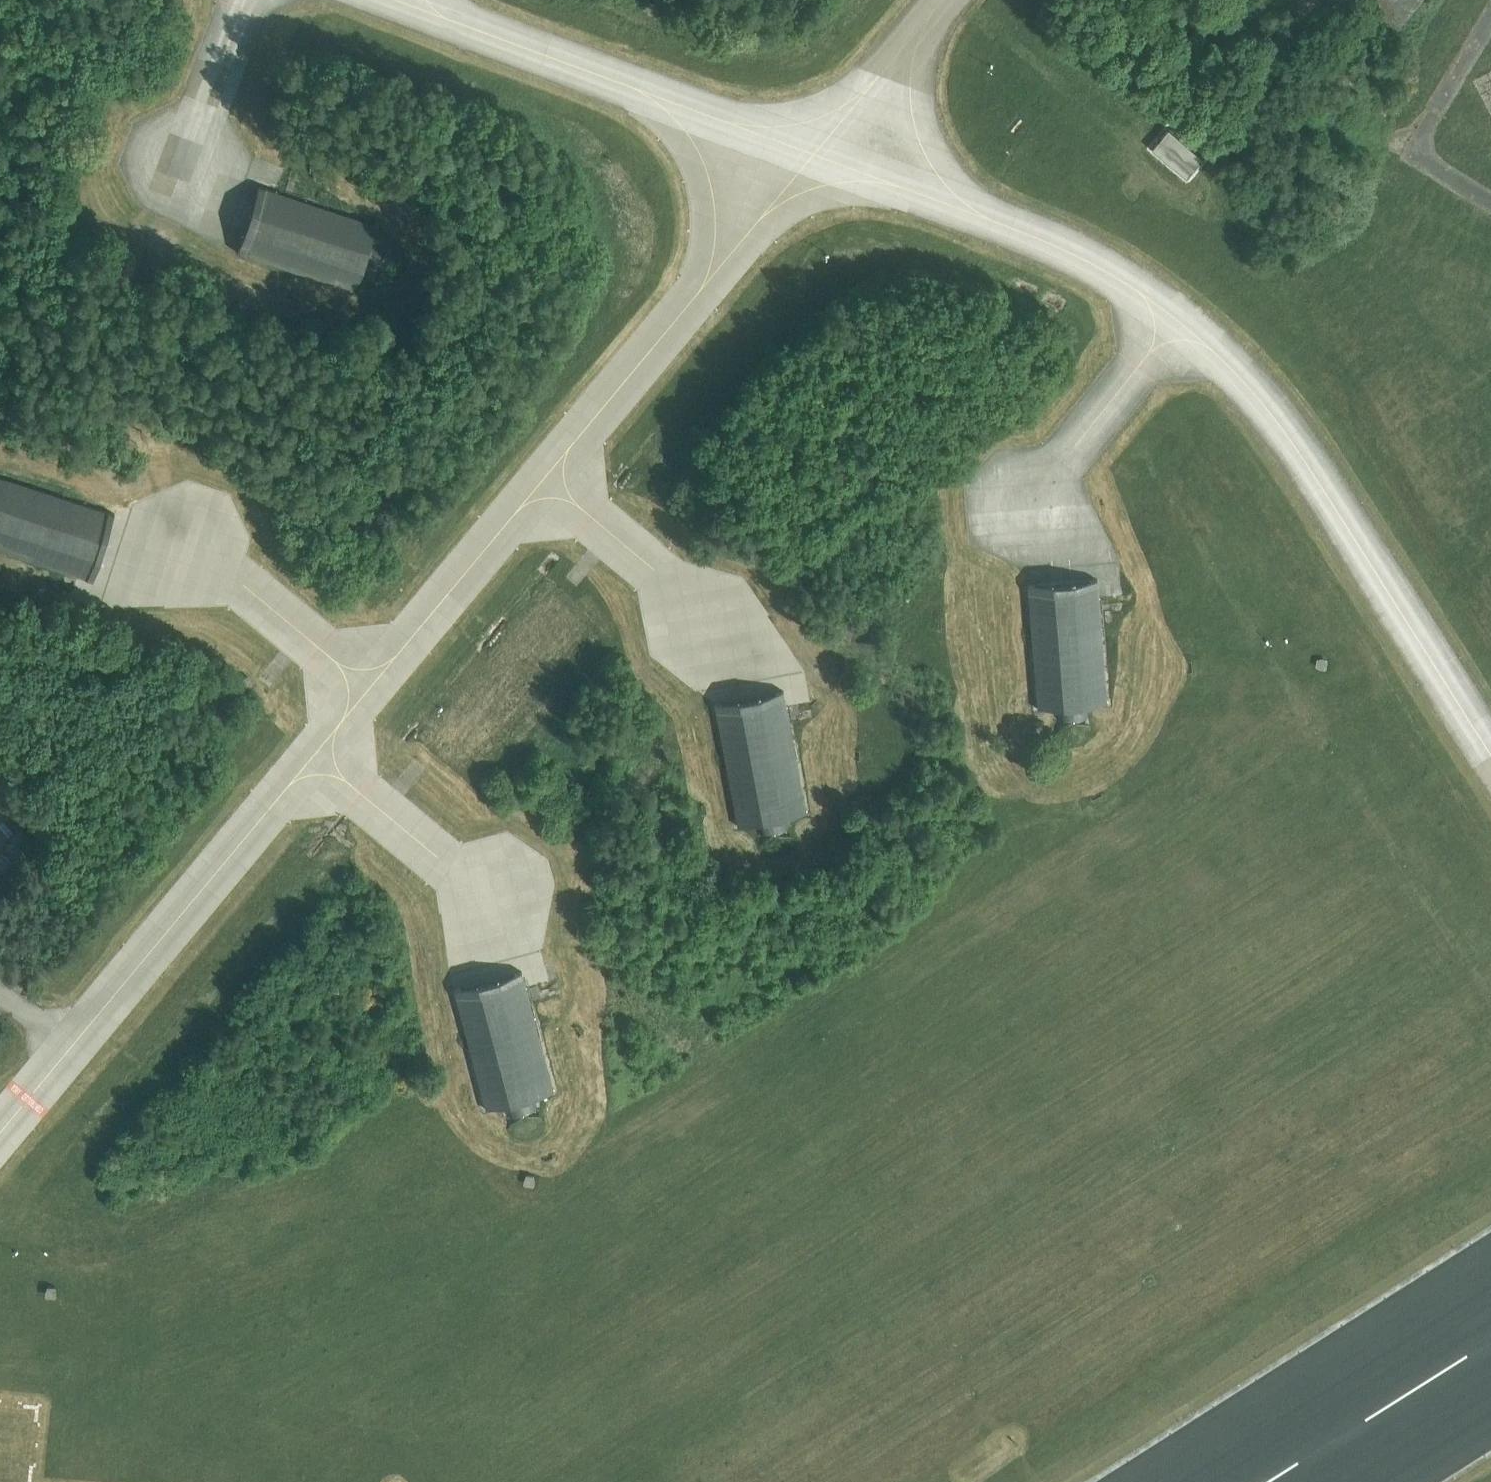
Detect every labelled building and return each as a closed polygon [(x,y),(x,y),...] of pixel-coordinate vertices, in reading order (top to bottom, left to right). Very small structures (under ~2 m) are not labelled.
[(1399,26),(1421,0),(1368,0),(1399,26)] [(383,247),(370,243),(377,224),(277,190),(259,185),(237,251),(354,291),(361,272),(374,276),(383,247)] [(93,580),(115,513),(0,475),(0,549),(93,580)] [(1099,598),(1098,579),(1027,584),(1037,707),(1057,706),(1058,720),(1088,717),(1087,704),(1107,702),(1099,598)] [(789,829),(786,816),(806,812),(787,705),(784,690),(715,703),(737,825),(757,821),(759,835),(789,829)] [(485,1108),(504,1103),(508,1117),(537,1109),(534,1096),(553,1091),(526,987),(522,970),(454,988),(485,1108)]
